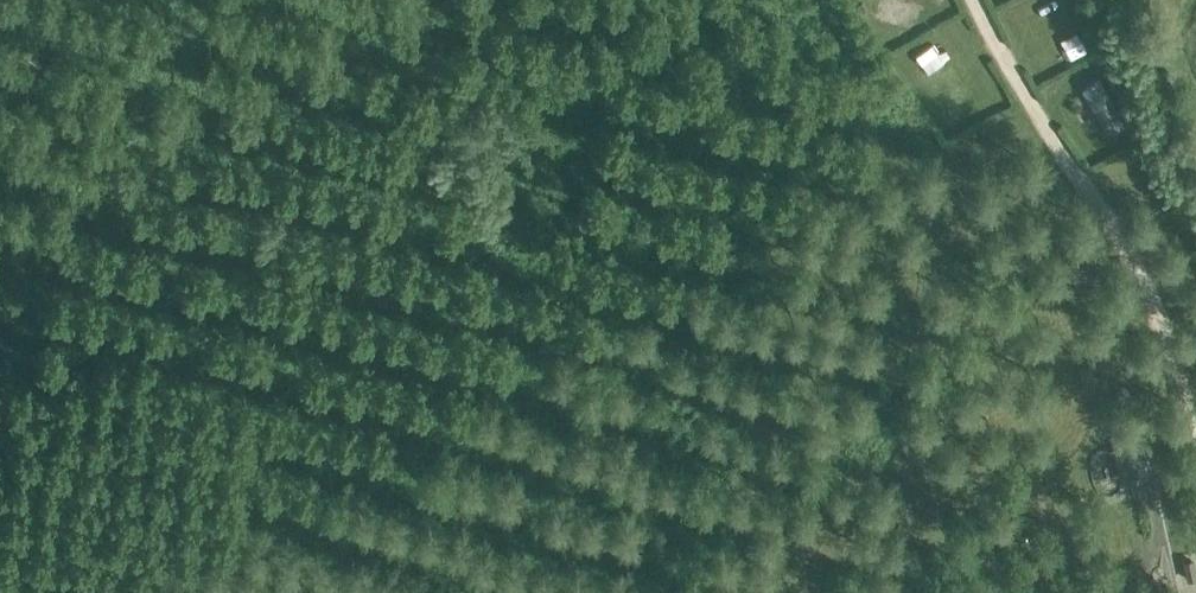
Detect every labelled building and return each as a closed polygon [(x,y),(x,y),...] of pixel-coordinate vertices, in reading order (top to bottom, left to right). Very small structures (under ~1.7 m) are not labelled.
[(1114,115),(1131,105),(1104,58),(1087,68),(1114,115)]
